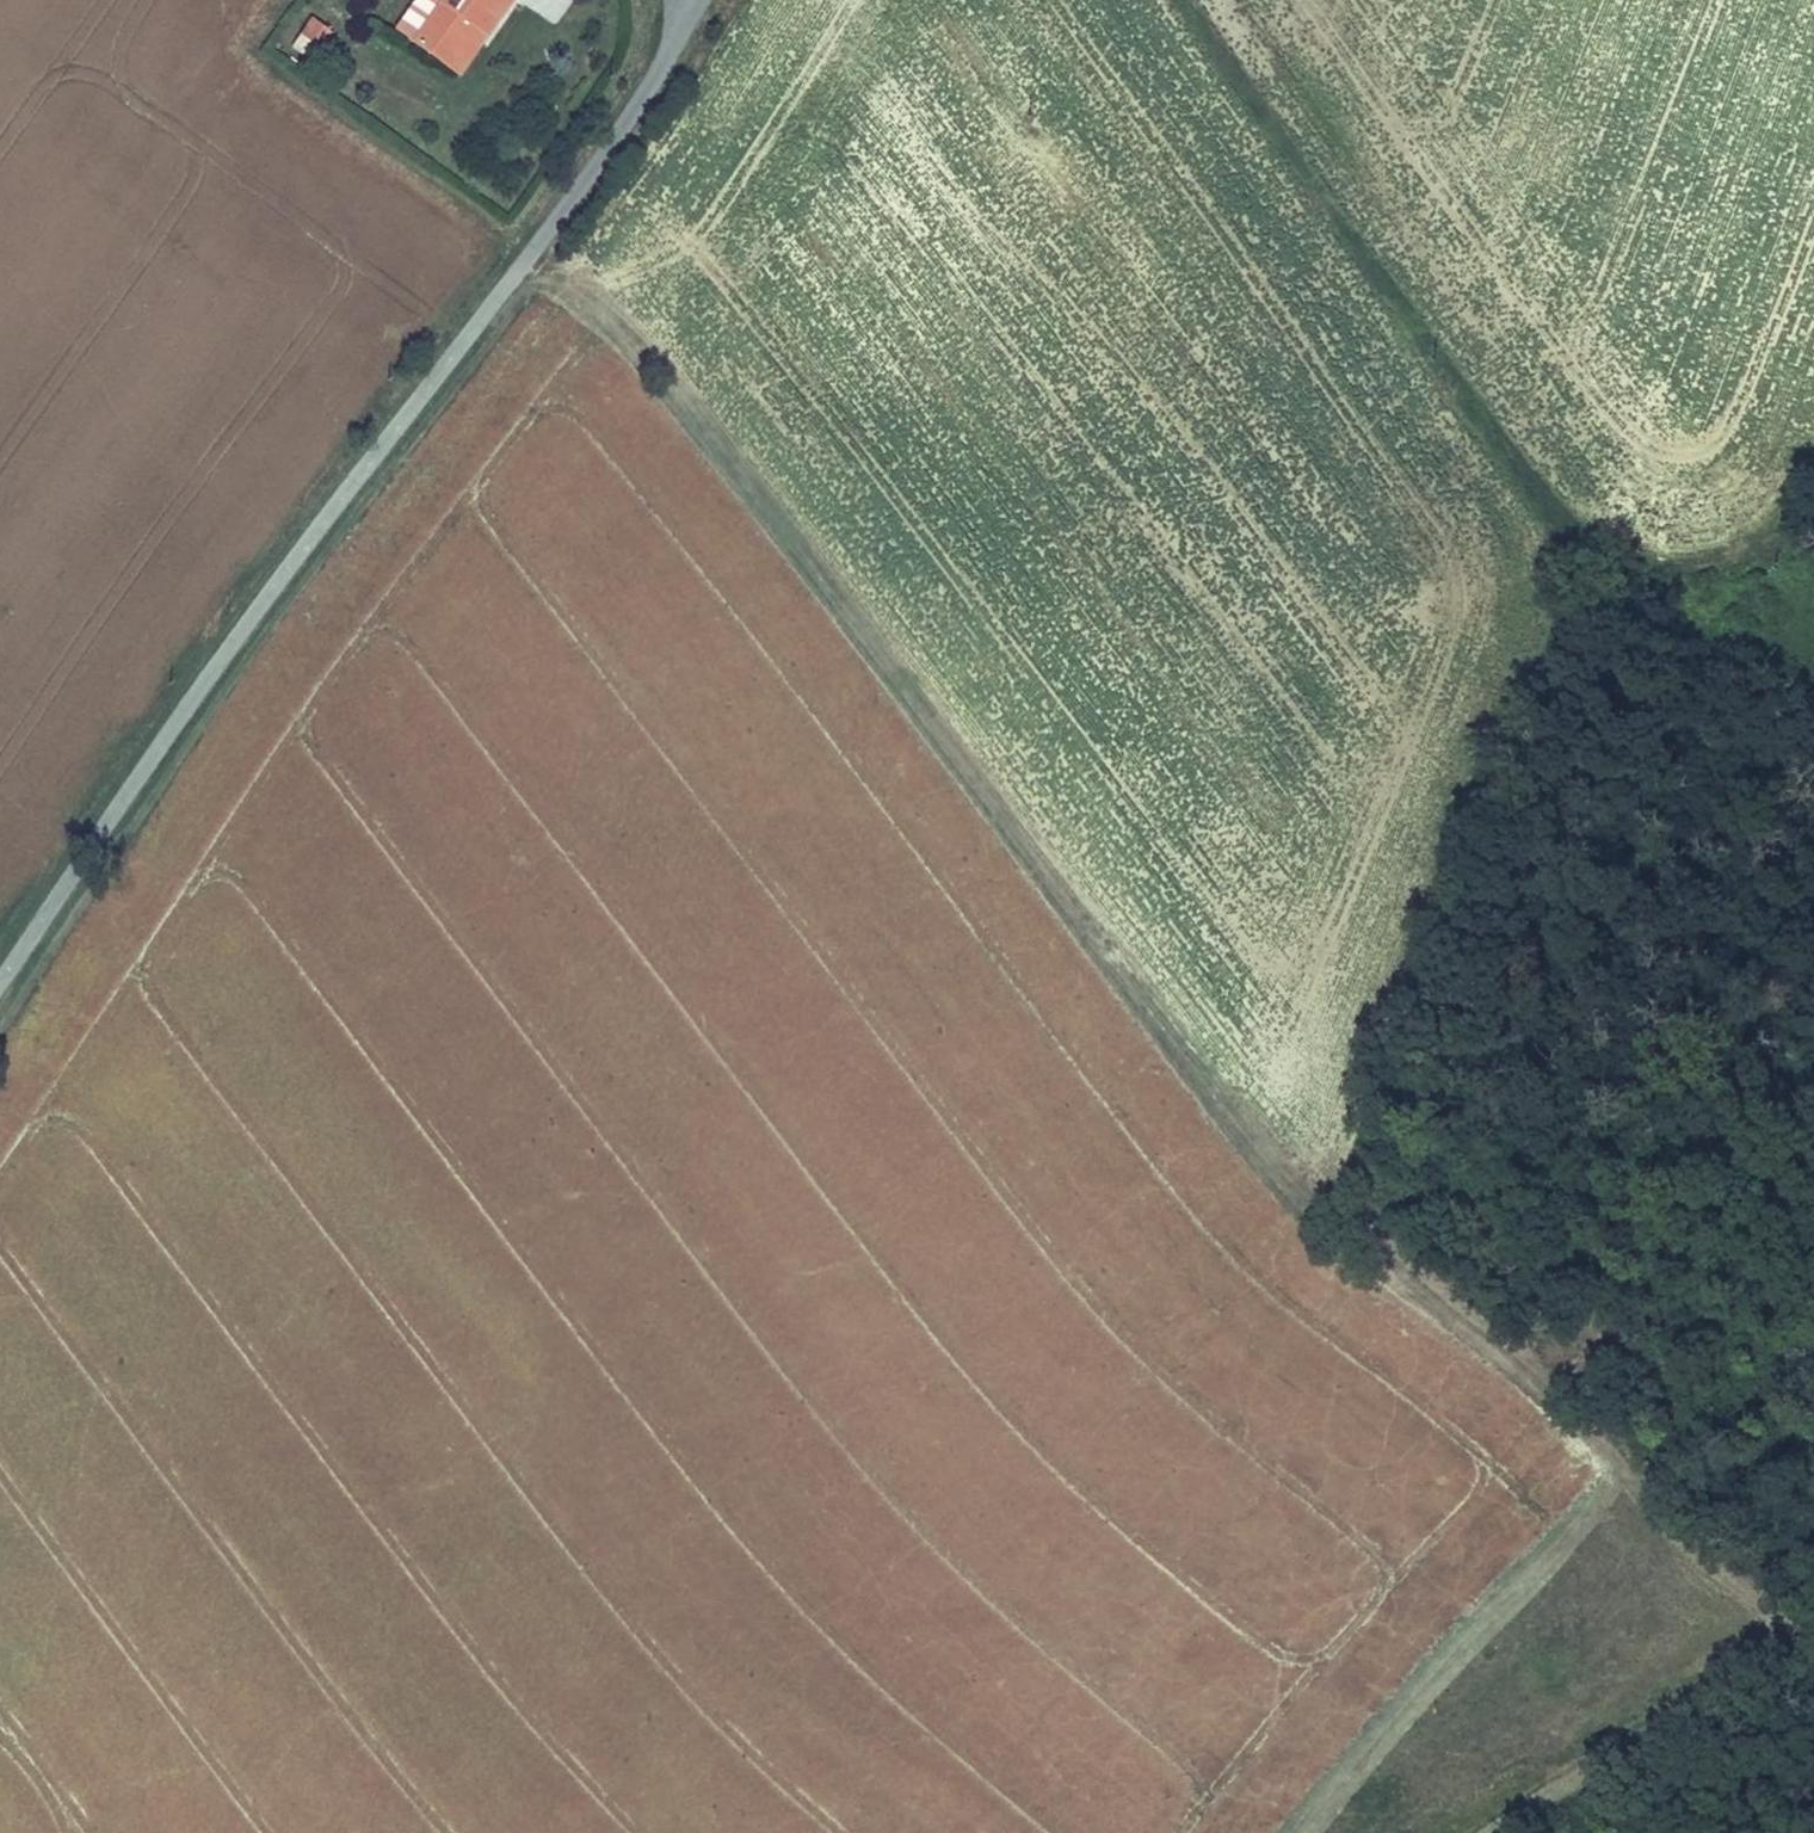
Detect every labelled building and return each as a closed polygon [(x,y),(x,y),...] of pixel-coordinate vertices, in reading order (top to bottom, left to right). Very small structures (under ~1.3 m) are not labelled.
[(393,33),(464,78),(515,0),(414,0),(393,33)] [(310,17),(291,48),(312,61),(331,29),(310,17)]
